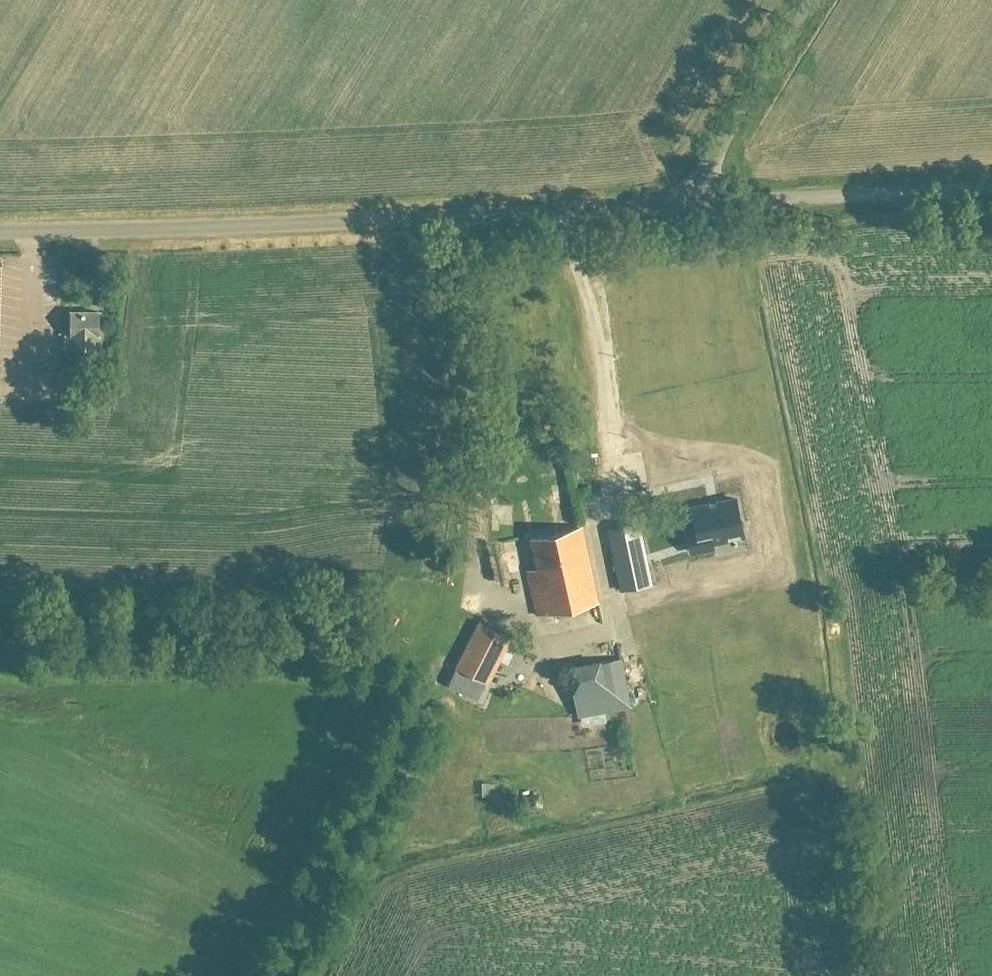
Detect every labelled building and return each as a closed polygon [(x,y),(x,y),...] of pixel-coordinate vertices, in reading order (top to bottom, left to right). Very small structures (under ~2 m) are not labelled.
[(98,349),(98,314),(70,314),(70,337),(66,337),(66,349),(98,349)] [(696,530),(686,533),(690,553),(712,549),(711,544),(727,541),(726,535),(740,532),(741,537),(743,537),(739,520),(740,520),(739,516),(738,517),(735,500),(717,504),(717,507),(709,508),(709,506),(692,509),(696,530)] [(626,527),(608,531),(621,592),(651,585),(640,531),(628,534),(626,527)] [(535,618),(597,604),(580,529),(529,540),(536,576),(526,578),(535,618)] [(479,625),(462,658),(492,674),(504,650),(503,650),(491,644),(492,641),(488,639),(492,632),(493,632),(493,631),(479,625)] [(577,719),(631,709),(621,659),(568,669),(577,719)]
